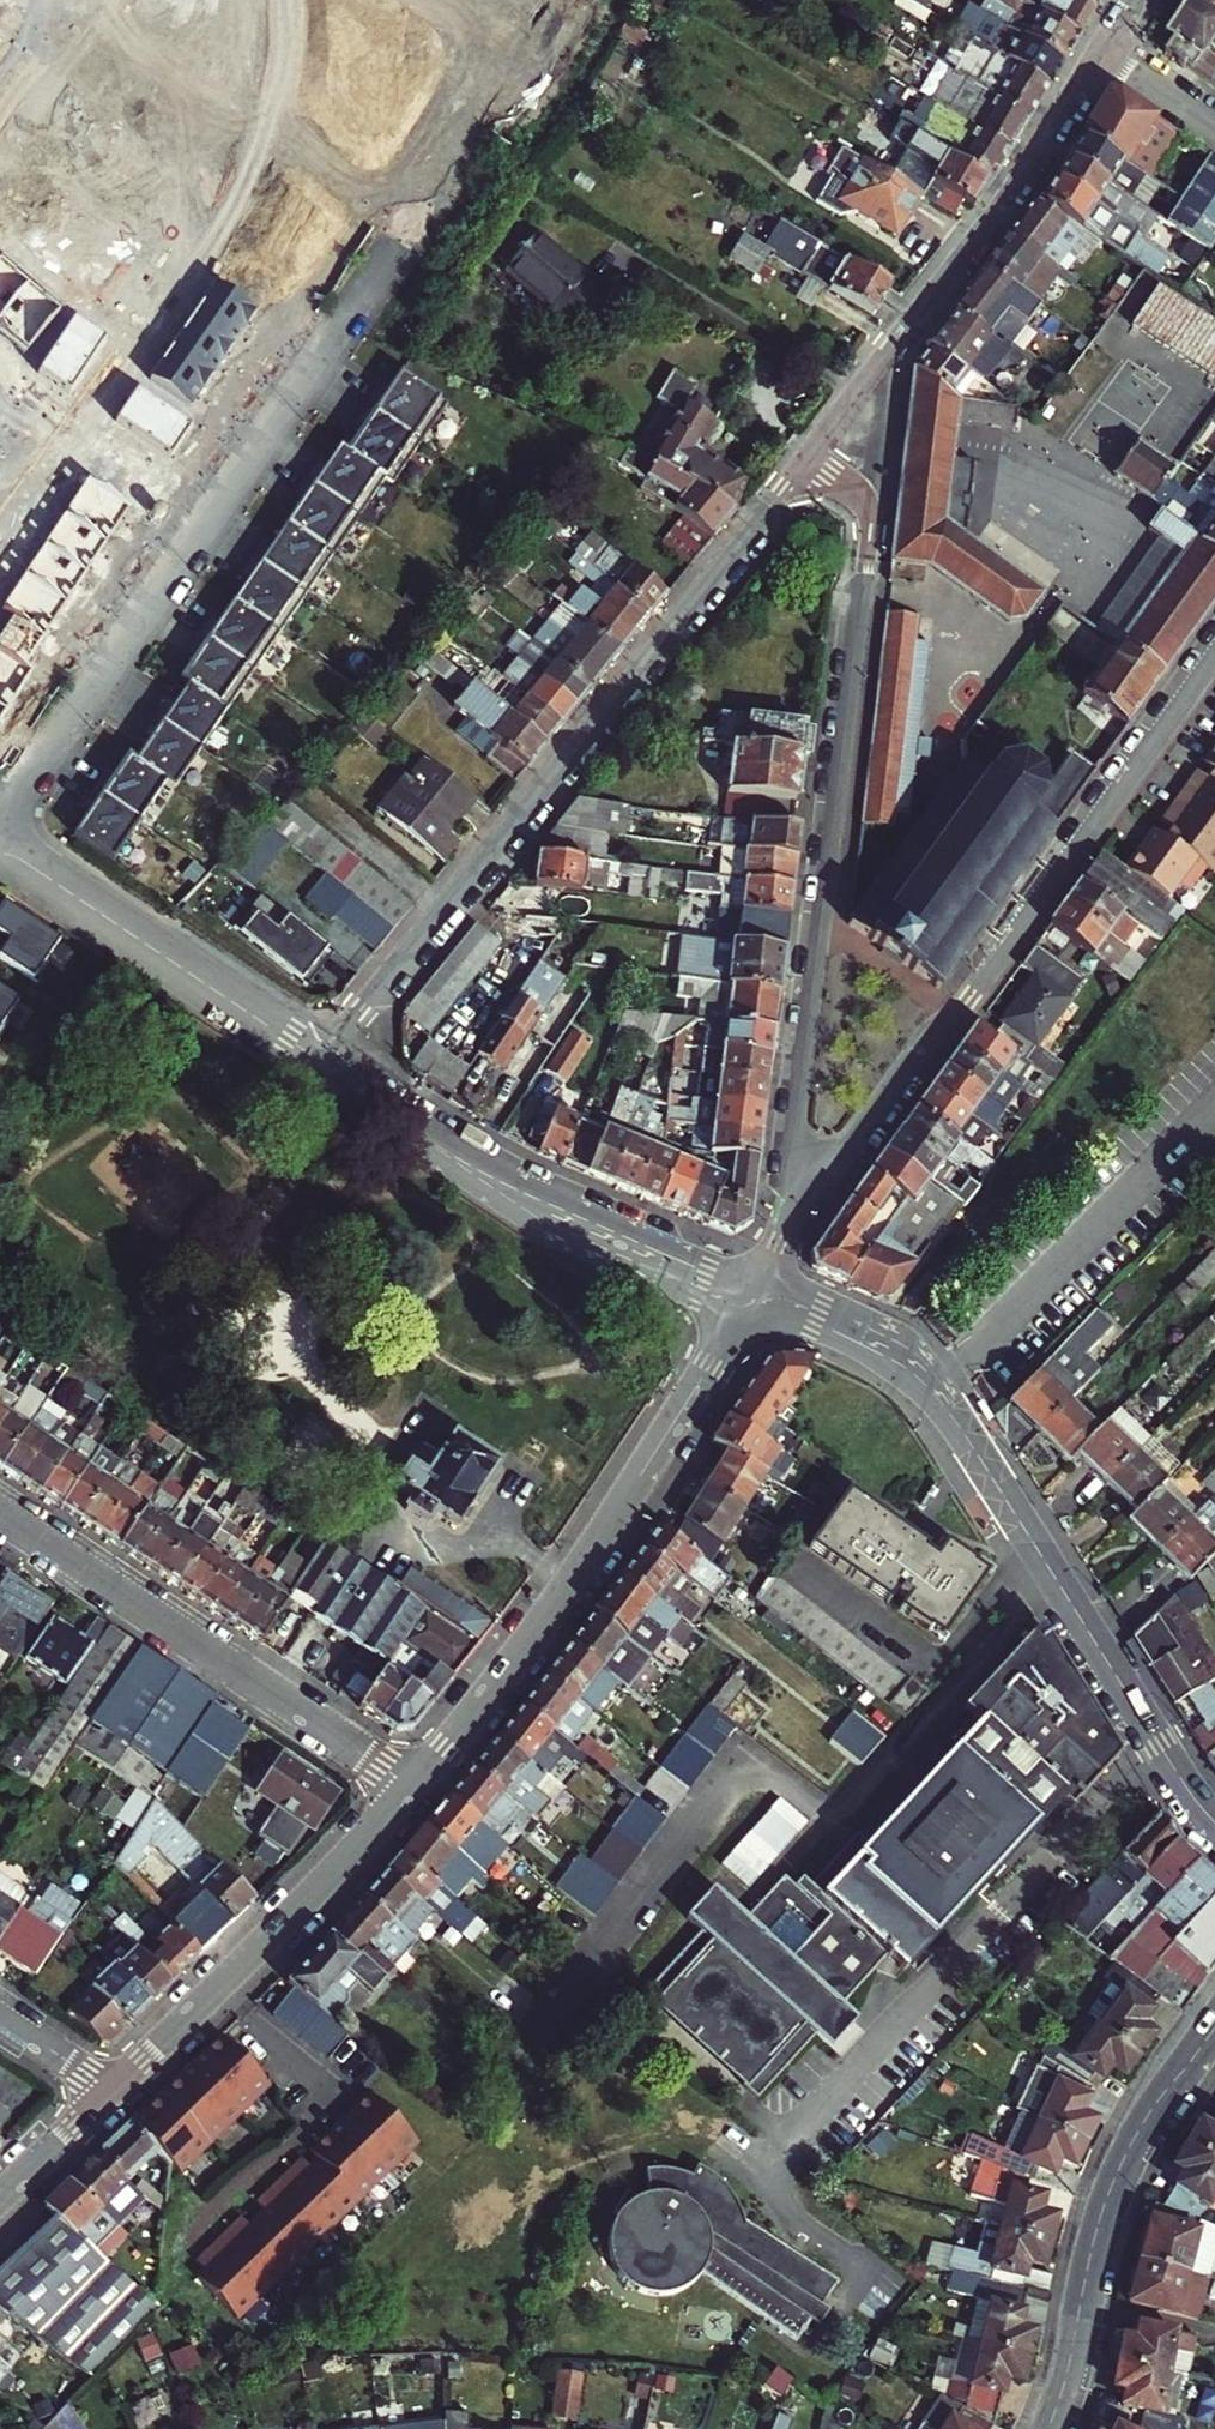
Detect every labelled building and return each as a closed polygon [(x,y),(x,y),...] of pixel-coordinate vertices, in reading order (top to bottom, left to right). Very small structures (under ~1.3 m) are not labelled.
[(1009,27),(1063,61),(1078,35),(1021,0),(987,0),(1015,17),(1009,27)] [(1078,35),(1094,9),(1079,0),(1021,0),(1078,35)] [(1163,49),(1208,82),(1214,73),(1197,60),(1214,32),(1214,6),(1206,0),(1183,0),(1164,30),(1171,35),(1163,49)] [(964,32),(975,39),(1049,83),(1063,61),(1009,27),(968,2),(953,25),(964,32)] [(945,63),(956,70),(975,39),(964,32),(945,63)] [(993,98),(995,94),(1030,115),(1034,107),(1049,83),(975,39),(956,70),(988,89),(986,93),(993,98)] [(956,70),(936,103),(1010,148),(1030,115),(995,94),(993,98),(986,93),(988,89),(956,70)] [(1178,135),(1117,91),(1104,93),(1080,134),(1141,175),(1148,180),(1178,135)] [(1010,148),(936,103),(928,98),(915,120),(904,113),(897,124),(990,180),(1010,148)] [(903,147),(886,174),(917,193),(953,215),(962,200),(971,205),(990,180),(897,124),(888,138),(903,147)] [(1141,175),(1080,134),(1066,157),(1126,197),(1135,203),(1140,195),(1131,190),(1141,175)] [(886,174),(849,151),(833,177),(838,180),(823,204),(847,219),(865,216),(893,232),(917,193),(886,174)] [(1164,223),(1196,244),(1206,251),(1214,239),(1214,161),(1207,155),(1164,223)] [(1066,157),(1053,177),(1114,217),(1126,197),(1066,157)] [(1114,217),(1053,177),(1039,202),(1065,219),(1078,228),(1177,292),(1193,269),(1129,227),(1114,217)] [(1114,217),(1129,227),(1141,208),(1135,203),(1126,197),(1114,217)] [(1034,254),(1051,265),(1078,228),(1065,219),(1064,222),(1031,200),(1006,234),(1034,254)] [(869,315),(888,285),(792,228),(755,206),(746,222),(806,259),(799,272),(808,278),(819,284),(869,315)] [(739,233),(725,258),(762,280),(768,270),(757,263),(766,249),(739,233)] [(1006,234),(981,266),(1018,292),(1029,299),(1053,266),(1051,265),(1034,254),(1006,234)] [(597,295),(583,284),(585,280),(535,237),(505,273),(569,328),(597,295)] [(1206,251),(1196,244),(1188,256),(1198,263),(1206,251)] [(28,285),(0,260),(0,318),(28,285)] [(983,332),(995,339),(1005,346),(1037,304),(1029,299),(1018,292),(981,266),(948,310),(983,333),(983,332)] [(797,295),(808,302),(819,284),(808,278),(797,295)] [(27,350),(59,312),(28,285),(0,318),(0,327),(27,350)] [(1214,370),(1214,325),(1153,285),(1132,317),(1214,370)] [(151,379),(192,406),(254,313),(213,286),(151,379)] [(928,345),(965,370),(969,373),(995,339),(983,332),(983,333),(948,310),(923,342),(928,345)] [(1214,370),(1132,317),(1128,323),(1210,378),(1214,370)] [(40,370),(71,390),(102,342),(71,321),(40,370)] [(950,393),(965,370),(928,345),(912,368),(950,393)] [(964,501),(964,500),(948,488),(956,415),(1014,422),(1015,404),(959,397),(958,399),(950,393),(912,368),(891,560),(929,565),(1009,622),(1026,619),(1045,590),(960,529),(964,501)] [(365,408),(420,446),(449,404),(401,371),(386,393),(378,388),(365,408)] [(674,416),(649,461),(729,508),(744,480),(701,456),(698,445),(711,421),(681,404),(688,391),(667,379),(653,404),(674,416)] [(137,392),(117,421),(168,457),(188,429),(137,392)] [(346,452),(386,480),(394,485),(420,446),(365,408),(353,425),(361,431),(346,452)] [(1137,436),(1113,472),(1150,498),(1152,496),(1165,478),(1176,463),(1137,436)] [(305,481),(360,519),(386,480),(346,452),(339,447),(326,467),(318,462),(305,481)] [(686,520),(675,533),(664,547),(687,566),(733,510),(729,508),(649,461),(628,449),(618,464),(679,500),(672,509),(686,520)] [(1214,484),(1214,456),(1213,454),(1200,472),(1214,484)] [(1214,551),(1214,514),(1201,504),(1176,486),(1165,478),(1152,496),(1164,505),(1169,498),(1192,514),(1184,526),(1198,536),(1200,541),(1214,551)] [(286,525),(334,558),(360,519),(305,481),(293,499),(301,504),(286,525)] [(83,484),(63,516),(101,541),(122,509),(83,484)] [(1201,504),(1214,514),(1214,485),(1201,504)] [(1182,552),(1118,642),(1161,674),(1214,600),(1214,551),(1200,541),(1198,536),(1184,526),(1160,510),(1148,527),(1159,535),(1182,552)] [(574,523),(562,513),(548,529),(560,539),(574,523)] [(101,541),(63,516),(43,547),(82,571),(101,541)] [(252,559),(307,597),(334,558),(286,525),(273,545),(266,539),(252,559)] [(1159,535),(1095,626),(1118,642),(1182,552),(1159,535)] [(82,571),(43,547),(24,576),(63,600),(82,571)] [(583,558),(593,567),(604,575),(610,569),(584,548),(578,554),(583,558)] [(595,600),(634,632),(649,613),(616,586),(604,575),(593,567),(583,558),(575,567),(603,590),(595,600)] [(604,575),(616,586),(630,568),(618,558),(610,569),(604,575)] [(234,603),(281,636),(307,597),(252,559),(240,577),(248,582),(234,603)] [(630,568),(616,586),(649,613),(663,595),(630,568)] [(24,576),(2,610),(15,618),(0,641),(0,659),(18,671),(63,600),(24,576)] [(557,601),(565,608),(618,651),(634,632),(595,600),(588,595),(584,592),(573,606),(560,598),(557,601)] [(480,596),(463,614),(473,622),(490,604),(480,596)] [(200,637),(255,675),(281,636),(234,603),(221,623),(213,617),(200,637)] [(547,622),(557,630),(604,669),(618,651),(565,608),(558,617),(543,605),(536,613),(547,622)] [(908,814),(908,812),(915,756),(927,757),(929,739),(917,738),(928,642),(915,640),(918,616),(885,612),(861,822),(893,826),(894,813),(908,814)] [(445,632),(456,641),(465,631),(473,622),(463,614),(445,632)] [(473,622),(465,631),(510,668),(517,659),(473,622)] [(547,622),(536,635),(546,644),(557,630),(547,622)] [(544,649),(556,659),(589,686),(604,669),(557,630),(546,644),(536,635),(522,623),(518,628),(532,640),(544,649)] [(189,686),(229,714),(255,675),(200,637),(188,655),(196,660),(181,681),(189,686)] [(430,648),(442,658),(451,648),(439,639),(430,648)] [(528,645),(539,654),(544,649),(532,640),(528,645)] [(1082,692),(1126,723),(1144,697),(1161,674),(1118,642),(1082,692)] [(442,658),(430,648),(421,658),(447,679),(455,669),(442,658)] [(528,668),(541,678),(556,659),(544,649),(539,654),(528,668)] [(28,677),(18,671),(0,659),(0,720),(28,677)] [(510,668),(506,673),(518,681),(524,674),(520,671),(525,665),(517,659),(510,668)] [(556,659),(541,678),(574,706),(589,686),(556,659)] [(514,688),(526,697),(559,724),(574,706),(541,678),(528,668),(525,665),(520,671),(524,674),(518,681),(506,673),(502,678),(514,688)] [(498,682),(511,692),(514,688),(502,678),(498,682)] [(544,742),(511,715),(500,706),(473,684),(455,708),(468,718),(467,719),(497,742),(485,758),(513,780),(544,742)] [(155,720),(203,752),(229,714),(189,686),(176,706),(168,701),(155,720)] [(500,706),(511,715),(526,697),(514,688),(511,692),(500,706)] [(559,724),(526,697),(511,715),(544,742),(559,724)] [(366,712),(351,727),(374,744),(387,729),(366,712)] [(698,755),(729,759),(725,791),(753,795),(750,821),(789,826),(798,750),(808,752),(811,728),(801,727),(801,724),(721,713),(719,724),(709,730),(701,729),(698,755)] [(137,764),(168,786),(176,791),(203,752),(155,720),(143,738),(151,743),(137,764)] [(1213,768),(1214,769),(1214,744),(1203,760),(1213,768)] [(965,761),(849,923),(936,986),(1094,768),(1067,749),(1063,754),(1067,756),(1058,768),(1040,768),(1021,755),(1000,758),(987,777),(965,761)] [(95,792),(142,824),(168,786),(137,764),(129,759),(116,778),(108,773),(95,792)] [(471,796),(430,763),(389,815),(444,859),(460,839),(447,829),(471,796)] [(1179,794),(1214,821),(1214,769),(1213,768),(1206,776),(1197,769),(1179,794)] [(721,817),(750,821),(753,795),(725,791),(721,817)] [(76,837),(116,864),(142,824),(95,792),(83,810),(91,815),(76,837)] [(1164,836),(1201,863),(1211,870),(1214,865),(1214,821),(1179,794),(1160,820),(1170,827),(1164,836)] [(556,824),(608,831),(624,833),(627,805),(577,798),(556,824)] [(265,827),(276,836),(297,813),(285,804),(265,827)] [(678,829),(680,812),(658,809),(654,837),(677,839),(678,829)] [(297,813),(276,836),(285,843),(289,846),(309,823),(297,813)] [(707,843),(722,845),(796,855),(797,848),(799,827),(789,826),(750,821),(748,834),(709,830),(708,833),(707,843)] [(217,868),(247,892),(285,843),(276,836),(265,827),(260,823),(217,868)] [(309,823),(289,846),(302,857),(321,833),(309,823)] [(540,843),(539,852),(605,861),(608,831),(556,824),(540,843)] [(678,829),(677,839),(707,843),(708,833),(678,829)] [(1154,829),(1125,869),(1168,901),(1182,882),(1186,885),(1201,863),(1164,836),(1154,829)] [(321,833),(302,857),(314,866),(334,842),(321,833)] [(334,842),(314,866),(325,875),(327,877),(347,853),(334,842)] [(722,845),(719,875),(792,884),(796,855),(722,845)] [(1101,851),(1080,880),(1161,940),(1182,911),(1168,901),(1125,869),(1101,851)] [(539,852),(535,883),(582,889),(583,874),(603,877),(607,877),(608,873),(621,875),(622,863),(605,861),(539,852)] [(347,853),(327,877),(339,887),(359,862),(347,853)] [(359,862),(339,887),(353,898),(373,873),(359,862)] [(648,866),(622,863),(621,875),(634,876),(631,895),(644,897),(648,866)] [(648,866),(644,897),(657,899),(660,868),(648,866)] [(722,893),(720,907),(788,915),(792,884),(719,875),(687,871),(685,889),(722,893)] [(373,873),(353,898),(364,907),(366,908),(386,883),(373,873)] [(583,874),(582,889),(601,892),(603,877),(583,874)] [(364,907),(353,898),(339,887),(327,877),(325,875),(304,901),(329,922),(332,918),(372,951),(391,929),(378,918),(366,908),(364,907)] [(1161,940),(1080,880),(1065,901),(1146,960),(1161,940)] [(386,883),(366,908),(378,918),(399,894),(386,883)] [(378,918),(391,929),(412,904),(399,894),(378,918)] [(305,937),(254,897),(231,927),(305,985),(330,952),(307,934),(305,937)] [(1050,922),(1130,981),(1146,960),(1065,901),(1050,922)] [(4,902),(0,908),(0,958),(37,982),(51,961),(45,958),(58,939),(4,902)] [(788,915),(720,907),(716,939),(784,946),(788,915)] [(565,921),(524,917),(522,934),(554,938),(565,921)] [(498,945),(474,925),(403,1010),(427,1030),(498,945)] [(669,975),(678,976),(779,989),(784,946),(716,939),(705,938),(704,950),(711,951),(710,960),(672,956),(669,975)] [(1025,1060),(1036,1044),(1070,998),(1085,978),(1037,943),(1022,963),(1036,973),(1003,1020),(1005,1022),(994,1037),(1025,1060)] [(539,961),(479,1055),(503,1070),(564,977),(539,961)] [(631,975),(621,1008),(636,1010),(645,978),(631,975)] [(696,1018),(725,1021),(774,1028),(779,989),(678,976),(675,997),(697,1000),(696,1018)] [(0,989),(0,1036),(9,1023),(4,1020),(17,1001),(0,989)] [(643,1020),(624,1012),(623,1014),(617,1030),(636,1038),(643,1020)] [(684,1028),(684,1029),(695,1031),(696,1018),(684,1028)] [(696,1018),(695,1031),(723,1035),(725,1021),(696,1018)] [(723,1035),(721,1047),(770,1053),(774,1028),(725,1021),(723,1035)] [(977,1025),(961,1046),(1001,1074),(1027,1093),(1034,1084),(1022,1075),(1030,1063),(1025,1060),(994,1037),(977,1025)] [(682,1041),(684,1029),(684,1028),(673,1037),(672,1044),(681,1045),(682,1041)] [(558,1039),(540,1068),(563,1082),(588,1042),(569,1031),(562,1042),(558,1039)] [(409,1068),(452,1097),(469,1071),(426,1042),(412,1062),(412,1064),(409,1068)] [(672,1044),(670,1065),(679,1067),(681,1051),(681,1045),(672,1044)] [(768,1070),(770,1053),(721,1047),(703,1044),(699,1070),(767,1079),(768,1070)] [(1055,1081),(1066,1066),(1036,1044),(1025,1060),(1030,1063),(1055,1081)] [(961,1046),(946,1067),(985,1095),(988,1091),(998,1077),(1001,1074),(961,1046)] [(670,1065),(666,1091),(675,1093),(679,1067),(670,1065)] [(936,1080),(931,1088),(970,1116),(985,1095),(946,1067),(936,1080)] [(764,1106),(767,1079),(699,1070),(695,1096),(698,1096),(715,1098),(764,1106)] [(998,1077),(988,1091),(1003,1102),(1013,1088),(998,1077)] [(666,1097),(641,1087),(637,1096),(643,1099),(664,1108),(666,1097)] [(931,1088),(915,1109),(968,1146),(974,1137),(991,1149),(999,1138),(970,1116),(931,1088)] [(604,1129),(580,1119),(562,1164),(611,1184),(630,1139),(623,1136),(628,1126),(625,1125),(637,1096),(622,1089),(604,1129)] [(672,1112),(675,1093),(666,1091),(666,1097),(664,1108),(663,1117),(671,1119),(672,1112)] [(643,1099),(637,1096),(625,1125),(628,1126),(639,1130),(646,1113),(648,1106),(642,1104),(643,1099)] [(698,1096),(696,1116),(712,1118),(715,1098),(698,1096)] [(1034,1108),(1039,1102),(1032,1096),(1027,1103),(1034,1108)] [(760,1131),(764,1106),(715,1098),(712,1118),(711,1124),(760,1131)] [(664,1108),(643,1099),(642,1104),(648,1106),(646,1113),(663,1118),(663,1117),(664,1108)] [(538,1153),(562,1164),(580,1119),(544,1103),(529,1139),(542,1146),(538,1153)] [(1019,1130),(1034,1108),(1027,1103),(1016,1117),(1011,1125),(1019,1130)] [(915,1109),(900,1130),(950,1166),(959,1153),(987,1173),(993,1164),(968,1146),(915,1109)] [(686,1121),(711,1124),(712,1118),(696,1116),(672,1112),(671,1119),(686,1121)] [(663,1118),(660,1139),(665,1141),(668,1142),(671,1119),(663,1117),(663,1118)] [(711,1124),(686,1121),(684,1132),(710,1136),(711,1124)] [(711,1150),(719,1151),(757,1157),(760,1131),(711,1124),(710,1136),(708,1149),(711,1150)] [(1019,1130),(1011,1125),(1006,1132),(1013,1137),(1019,1130)] [(630,1139),(647,1146),(652,1136),(639,1130),(628,1126),(623,1136),(630,1139)] [(950,1166),(900,1130),(885,1151),(961,1206),(977,1185),(967,1179),(957,1193),(943,1183),(954,1169),(950,1166)] [(1006,1132),(1001,1139),(1008,1144),(1013,1137),(1006,1132)] [(653,1149),(660,1152),(665,1141),(660,1139),(652,1136),(647,1146),(653,1149)] [(630,1139),(611,1184),(634,1194),(653,1149),(647,1146),(630,1139)] [(692,1161),(694,1147),(681,1145),(676,1159),(694,1166),(696,1162),(692,1161)] [(708,1149),(702,1148),(701,1156),(710,1158),(711,1150),(708,1149)] [(653,1149),(634,1194),(658,1204),(676,1159),(660,1152),(653,1149)] [(719,1151),(711,1150),(710,1158),(718,1159),(719,1151)] [(722,1178),(707,1224),(730,1234),(749,1221),(757,1157),(719,1151),(718,1159),(725,1160),(722,1178)] [(885,1151),(870,1172),(905,1197),(942,1224),(946,1227),(961,1206),(885,1151)] [(676,1159),(658,1204),(683,1214),(699,1169),(694,1166),(676,1159)] [(716,1176),(722,1178),(725,1160),(718,1159),(716,1176)] [(683,1214),(707,1224),(722,1178),(716,1176),(699,1169),(683,1214)] [(849,1200),(884,1226),(905,1197),(870,1172),(849,1200)] [(884,1226),(846,1281),(875,1294),(891,1287),(913,1257),(924,1243),(926,1245),(942,1224),(905,1197),(884,1226)] [(812,1267),(846,1281),(884,1226),(849,1200),(810,1254),(812,1267)] [(1173,1295),(1186,1307),(1214,1277),(1214,1253),(1173,1295)] [(1067,1343),(1008,1400),(1039,1431),(1068,1401),(1099,1370),(1093,1364),(1086,1357),(1115,1330),(1098,1313),(1067,1343)] [(1168,1360),(1184,1376),(1214,1343),(1214,1329),(1207,1321),(1168,1360)] [(0,1338),(0,1342),(18,1354),(19,1352),(26,1341),(6,1329),(0,1338)] [(39,1365),(45,1355),(26,1341),(19,1352),(39,1365)] [(766,1356),(726,1418),(773,1445),(786,1426),(795,1412),(788,1407),(792,1400),(790,1398),(815,1353),(795,1352),(779,1352),(766,1356)] [(35,1393),(44,1400),(58,1379),(65,1368),(55,1361),(35,1393)] [(79,1390),(85,1381),(65,1368),(58,1379),(78,1392),(79,1390)] [(85,1381),(79,1390),(99,1404),(105,1395),(85,1381)] [(17,1397),(22,1390),(15,1386),(7,1398),(0,1393),(0,1424),(17,1397)] [(99,1404),(97,1407),(116,1420),(124,1408),(105,1395),(99,1404)] [(34,1416),(21,1407),(24,1402),(17,1397),(0,1424),(0,1467),(34,1416)] [(44,1400),(39,1408),(59,1421),(64,1413),(44,1400)] [(1076,1452),(1098,1430),(1068,1401),(1039,1431),(1068,1460),(1076,1452)] [(20,1481),(46,1441),(59,1421),(39,1408),(34,1416),(0,1467),(0,1468),(20,1481)] [(124,1408),(116,1420),(137,1434),(138,1432),(145,1421),(124,1408)] [(152,1426),(165,1435),(174,1441),(183,1427),(161,1412),(152,1426)] [(1098,1430),(1076,1452),(1105,1482),(1136,1452),(1146,1441),(1116,1412),(1098,1430)] [(773,1445),(726,1418),(711,1441),(727,1451),(773,1479),(784,1486),(789,1478),(773,1468),(784,1452),(773,1445)] [(53,1446),(66,1426),(59,1421),(46,1441),(53,1446)] [(158,1445),(165,1435),(152,1426),(145,1421),(138,1432),(158,1445)] [(59,1449),(66,1454),(79,1435),(71,1430),(59,1449)] [(60,1508),(86,1467),(94,1455),(99,1448),(79,1435),(66,1454),(40,1495),(60,1508)] [(165,1435),(158,1445),(178,1458),(185,1448),(174,1441),(165,1435)] [(498,1465),(453,1436),(438,1457),(420,1446),(407,1466),(395,1485),(412,1496),(403,1509),(425,1525),(434,1511),(457,1526),(498,1465)] [(46,1441),(20,1481),(40,1495),(66,1454),(59,1449),(53,1446),(46,1441)] [(401,1456),(407,1466),(420,1446),(408,1447),(401,1456)] [(178,1458),(169,1473),(174,1476),(189,1486),(205,1461),(185,1448),(178,1458)] [(705,1486),(744,1509),(762,1479),(770,1484),(773,1479),(727,1451),(705,1486)] [(1157,1489),(1166,1481),(1136,1452),(1105,1482),(1135,1512),(1157,1489)] [(94,1455),(86,1467),(106,1481),(115,1468),(107,1463),(94,1455)] [(107,1463),(115,1468),(119,1462),(111,1457),(107,1463)] [(126,1467),(119,1462),(115,1468),(122,1473),(126,1467)] [(106,1481),(86,1467),(60,1508),(80,1521),(106,1481)] [(144,1467),(138,1475),(146,1480),(142,1486),(134,1481),(126,1494),(146,1507),(159,1488),(164,1480),(144,1467)] [(196,1517),(201,1509),(224,1474),(213,1467),(185,1510),(196,1517)] [(115,1468),(106,1481),(126,1494),(134,1481),(122,1473),(115,1468)] [(1214,1493),(1214,1468),(1201,1483),(1213,1495),(1214,1493)] [(164,1491),(174,1476),(169,1473),(164,1480),(159,1488),(164,1491)] [(146,1480),(138,1475),(134,1481),(142,1486),(146,1480)] [(106,1481),(80,1521),(99,1534),(126,1494),(106,1481)] [(673,1536),(709,1566),(744,1509),(705,1486),(673,1536)] [(119,1547),(140,1561),(177,1505),(164,1496),(166,1493),(164,1491),(159,1488),(146,1507),(119,1547)] [(244,1488),(233,1504),(225,1517),(233,1522),(241,1510),(253,1518),(257,1513),(264,1501),(244,1488)] [(1158,1549),(1188,1520),(1157,1489),(1135,1512),(1128,1519),(1158,1549)] [(843,1491),(805,1546),(887,1604),(893,1595),(902,1602),(896,1611),(938,1641),(985,1578),(942,1547),(935,1557),(922,1547),(888,1523),(843,1491)] [(99,1534),(119,1547),(146,1507),(126,1494),(99,1534)] [(206,1547),(216,1531),(225,1517),(233,1504),(223,1498),(211,1516),(201,1509),(196,1517),(185,1533),(206,1547)] [(264,1501),(257,1513),(277,1526),(284,1515),(264,1501)] [(1214,1553),(1214,1513),(1205,1503),(1188,1520),(1158,1549),(1189,1579),(1190,1578),(1203,1565),(1214,1553)] [(177,1505),(140,1561),(159,1574),(185,1533),(196,1517),(185,1510),(177,1505)] [(709,1566),(673,1536),(659,1524),(643,1546),(691,1584),(713,1602),(729,1581),(709,1566)] [(206,1547),(179,1588),(199,1601),(236,1544),(216,1531),(206,1547)] [(159,1574),(179,1588),(206,1547),(185,1533),(159,1574)] [(263,1548),(243,1534),(236,1544),(257,1557),(263,1548)] [(287,1598),(313,1615),(350,1558),(324,1541),(311,1562),(296,1584),(287,1598)] [(199,1601),(219,1615),(257,1557),(236,1544),(199,1601)] [(680,1598),(691,1584),(643,1546),(621,1575),(648,1596),(689,1625),(699,1611),(680,1598)] [(14,1662),(50,1607),(7,1579),(17,1566),(0,1554),(0,1653),(14,1662)] [(281,1564),(277,1571),(296,1584),(311,1562),(302,1556),(292,1571),(281,1564)] [(219,1615),(239,1628),(277,1571),(257,1557),(219,1615)] [(1203,1565),(1205,1568),(1213,1581),(1214,1579),(1214,1557),(1203,1565)] [(350,1558),(313,1615),(372,1655),(362,1669),(377,1679),(383,1670),(391,1659),(400,1645),(425,1609),(394,1588),(350,1558)] [(425,1609),(477,1643),(493,1622),(409,1566),(394,1588),(425,1609)] [(907,1679),(795,1589),(781,1577),(767,1566),(747,1597),(899,1721),(926,1691),(909,1677),(907,1679)] [(1190,1578),(1199,1592),(1203,1599),(1214,1591),(1214,1584),(1213,1581),(1205,1568),(1190,1578)] [(277,1571),(239,1628),(259,1641),(287,1598),(296,1584),(277,1571)] [(648,1596),(621,1575),(594,1612),(626,1636),(640,1617),(681,1644),(694,1628),(689,1625),(648,1596)] [(1189,1579),(1174,1594),(1183,1608),(1199,1592),(1190,1578),(1189,1579)] [(1174,1594),(1132,1636),(1151,1666),(1152,1665),(1178,1647),(1203,1686),(1214,1678),(1214,1657),(1183,1608),(1174,1594)] [(450,1678),(477,1643),(425,1609),(400,1645),(423,1660),(433,1667),(450,1678)] [(626,1636),(594,1612),(570,1643),(619,1681),(627,1687),(650,1656),(625,1637),(626,1636)] [(109,1628),(95,1618),(81,1638),(51,1618),(24,1658),(57,1680),(54,1684),(61,1689),(86,1652),(91,1655),(109,1628)] [(1052,1644),(1039,1623),(971,1698),(980,1706),(964,1723),(973,1731),(1052,1644)] [(44,1726),(34,1741),(13,1773),(44,1793),(73,1749),(89,1725),(139,1648),(109,1628),(91,1655),(44,1726)] [(619,1681),(570,1643),(547,1673),(578,1697),(594,1712),(619,1681)] [(861,1854),(694,2038),(745,2084),(741,2089),(755,2102),(816,2034),(811,2028),(834,2002),(840,2007),(886,1956),(903,1970),(1053,1805),(1060,1798),(1069,1807),(1120,1751),(1088,1721),(1096,1713),(1052,1644),(973,1731),(861,1854)] [(1178,1647),(1152,1665),(1175,1703),(1187,1695),(1204,1722),(1214,1734),(1214,1706),(1203,1686),(1178,1647)] [(139,1648),(89,1725),(73,1749),(112,1775),(148,1799),(165,1773),(215,1698),(139,1648)] [(0,1653),(0,1671),(6,1674),(14,1662),(0,1653)] [(391,1659),(383,1670),(406,1686),(416,1670),(411,1667),(409,1671),(391,1659)] [(416,1670),(406,1686),(415,1692),(433,1667),(423,1660),(416,1670)] [(415,1692),(406,1686),(377,1720),(393,1730),(410,1729),(450,1678),(433,1667),(415,1692)] [(377,1679),(372,1687),(362,1701),(358,1707),(377,1720),(406,1686),(383,1670),(377,1679)] [(570,1744),(579,1752),(585,1757),(596,1745),(579,1731),(594,1712),(578,1697),(547,1673),(523,1704),(570,1744)] [(731,1673),(708,1702),(723,1713),(745,1685),(731,1673)] [(362,1701),(372,1687),(353,1675),(344,1689),(362,1701)] [(202,1797),(252,1723),(215,1698),(165,1773),(202,1797)] [(708,1702),(683,1736),(711,1758),(737,1724),(723,1713),(708,1702)] [(498,1735),(529,1761),(546,1739),(563,1753),(570,1744),(523,1704),(498,1735)] [(1096,1713),(1088,1721),(1120,1751),(1096,1713)] [(1200,1746),(1206,1755),(1214,1748),(1214,1734),(1200,1746)] [(529,1761),(498,1735),(475,1764),(541,1821),(545,1825),(570,1796),(529,1761)] [(1206,1755),(1214,1769),(1214,1748),(1206,1755)] [(335,1796),(282,1759),(258,1793),(277,1807),(256,1837),(285,1858),(307,1827),(310,1830),(335,1796)] [(541,1821),(475,1764),(450,1795),(506,1842),(520,1825),(530,1833),(541,1821)] [(450,1795),(426,1824),(491,1880),(516,1851),(506,1842),(450,1795)] [(718,1862),(746,1888),(807,1823),(779,1797),(718,1862)] [(134,1831),(144,1816),(149,1810),(131,1798),(117,1820),(134,1831)] [(611,1831),(639,1855),(663,1823),(634,1799),(611,1831)] [(174,1847),(186,1835),(154,1802),(149,1810),(144,1816),(174,1847)] [(1130,1888),(1176,1839),(1160,1813),(1151,1823),(1137,1838),(1059,1922),(1083,1940),(1099,1921),(1120,1900),(1130,1888)] [(1130,1832),(1137,1838),(1151,1823),(1143,1816),(1130,1832)] [(491,1880),(426,1824),(401,1855),(448,1894),(465,1874),(482,1890),(491,1880)] [(611,1831),(588,1862),(616,1886),(639,1855),(611,1831)] [(198,1955),(252,1902),(186,1835),(174,1847),(193,1866),(183,1876),(204,1896),(190,1910),(171,1929),(198,1955)] [(1198,1859),(1176,1839),(1130,1888),(1152,1908),(1198,1859)] [(694,2038),(861,1854),(850,1844),(799,1901),(779,1883),(743,1924),(741,1923),(663,2010),(694,2038)] [(135,1855),(123,1847),(108,1869),(120,1877),(135,1855)] [(448,1894),(401,1855),(386,1871),(432,1910),(459,1932),(473,1915),(448,1894)] [(1152,1908),(1142,1919),(1107,1957),(1133,1977),(1159,1996),(1180,2011),(1214,1964),(1214,1875),(1198,1859),(1152,1908)] [(190,1910),(204,1896),(183,1876),(178,1871),(165,1885),(190,1910)] [(362,1898),(409,1938),(432,1910),(386,1871),(362,1898)] [(1120,1900),(1129,1908),(1142,1919),(1152,1908),(1130,1888),(1120,1900)] [(18,1908),(0,1896),(0,1935),(18,1908)] [(663,2010),(741,1923),(710,1896),(685,1924),(699,1936),(643,1999),(656,2011),(659,2007),(663,2010)] [(414,1942),(409,1938),(362,1898),(287,1983),(333,2020),(347,2003),(346,1993),(355,1980),(371,1992),(414,1942)] [(1129,1908),(1120,1900),(1099,1921),(1109,1929),(1129,1908)] [(135,1949),(146,1939),(111,1905),(101,1915),(128,1943),(135,1949)] [(0,1945),(0,1950),(35,1974),(60,1935),(18,1908),(0,1935),(0,1939),(3,1941),(0,1945)] [(159,1926),(164,1921),(156,1914),(152,1918),(159,1926)] [(486,1926),(473,1915),(459,1932),(471,1943),(486,1926)] [(159,1926),(149,1936),(156,1943),(171,1929),(164,1921),(159,1926)] [(169,1984),(198,1955),(171,1929),(156,1943),(149,1936),(146,1939),(135,1949),(136,1951),(169,1984)] [(169,1984),(136,1951),(128,1960),(119,1952),(113,1947),(109,1951),(101,1943),(96,1949),(112,1965),(149,2003),(169,1984)] [(128,1943),(119,1952),(128,1960),(136,1951),(135,1949),(128,1943)] [(105,2042),(112,2041),(149,2003),(112,1965),(70,2009),(98,2039),(101,2041),(105,2042)] [(1159,1996),(1133,1977),(1102,2019),(1096,2015),(1093,2019),(1138,2053),(1153,2032),(1140,2023),(1159,1996)] [(1073,2005),(1088,2016),(1089,2017),(1092,2012),(1077,2001),(1073,2005)] [(1073,2005),(1071,2004),(1066,2011),(1083,2023),(1088,2016),(1073,2005)] [(1124,2072),(1138,2053),(1093,2019),(1089,2024),(1096,2029),(1074,2059),(1063,2051),(1054,2063),(1093,2087),(1094,2088),(1111,2064),(1124,2072)] [(347,2023),(343,2028),(358,2040),(361,2035),(347,2023)] [(219,2036),(189,2065),(238,2114),(268,2085),(219,2036)] [(1041,2122),(1084,2142),(1095,2119),(1081,2112),(1093,2087),(1054,2063),(1043,2055),(1037,2066),(1036,2065),(1015,2109),(1019,2111),(1034,2118),(1041,2122)] [(189,2065),(159,2094),(208,2144),(238,2114),(189,2065)] [(159,2094),(131,2122),(172,2164),(179,2172),(208,2144),(159,2094)] [(366,2095),(358,2103),(366,2111),(375,2103),(366,2095)] [(358,2103),(336,2124),(385,2174),(415,2144),(375,2103),(366,2111),(358,2103)] [(10,2114),(0,2108),(0,2128),(10,2114)] [(1034,2118),(1019,2111),(1014,2124),(1028,2130),(1031,2124),(1034,2118)] [(1031,2124),(1038,2128),(1041,2122),(1034,2118),(1031,2124)] [(1211,2127),(1201,2121),(1187,2143),(1214,2161),(1214,2120),(1211,2127)] [(102,2151),(131,2179),(144,2167),(156,2179),(172,2164),(131,2122),(102,2151)] [(1051,2173),(1059,2157),(1074,2164),(1084,2142),(1041,2122),(1038,2128),(1022,2160),(997,2150),(992,2165),(1030,2179),(1035,2166),(1051,2173)] [(323,2154),(315,2162),(355,2203),(385,2174),(336,2124),(314,2145),(323,2154)] [(1198,2220),(1214,2192),(1214,2161),(1187,2143),(1174,2164),(1184,2170),(1162,2206),(1198,2220)] [(314,2145),(306,2153),(315,2162),(323,2154),(314,2145)] [(73,2179),(102,2207),(131,2179),(102,2151),(73,2179)] [(299,2161),(276,2183),(325,2232),(355,2203),(315,2162),(307,2169),(299,2161)] [(992,2165),(982,2161),(969,2200),(1008,2212),(1005,2222),(998,2220),(996,2226),(1050,2241),(1056,2216),(1041,2211),(1045,2197),(1026,2191),(1030,2179),(992,2165)] [(700,2274),(797,2343),(811,2323),(818,2328),(829,2312),(822,2307),(839,2283),(744,2220),(739,2208),(734,2199),(728,2190),(713,2175),(696,2164),(690,2174),(681,2171),(668,2168),(656,2167),(645,2168),(648,2193),(637,2197),(626,2190),(611,2212),(616,2215),(610,2226),(607,2240),(607,2251),(610,2263),(615,2273),(622,2281),(633,2289),(637,2291),(649,2295),(660,2296),(673,2294),(683,2290),(692,2284),(700,2274)] [(75,2234),(102,2207),(73,2179),(44,2207),(57,2219),(75,2234)] [(118,2222),(146,2194),(131,2179),(102,2207),(116,2220),(118,2222)] [(262,2213),(255,2221),(295,2262),(325,2232),(276,2183),(254,2205),(262,2213)] [(159,2195),(166,2202),(167,2192),(165,2190),(159,2195)] [(1198,2220),(1162,2206),(1155,2203),(1151,2220),(1149,2219),(1139,2259),(1207,2277),(1214,2246),(1214,2227),(1198,2220)] [(96,2240),(116,2220),(102,2207),(75,2234),(89,2247),(96,2240)] [(0,2273),(0,2310),(7,2315),(92,2379),(160,2307),(95,2252),(89,2247),(75,2234),(57,2219),(30,2245),(0,2273)] [(239,2219),(216,2242),(265,2291),(295,2262),(255,2221),(247,2228),(239,2219)] [(1044,2264),(1050,2241),(996,2226),(985,2224),(978,2254),(956,2249),(950,2273),(953,2273),(990,2282),(994,2270),(1024,2278),(1021,2290),(1027,2291),(1050,2297),(1053,2278),(1026,2271),(1029,2261),(1044,2264)] [(101,2246),(96,2240),(89,2247),(95,2252),(101,2246)] [(235,2321),(265,2291),(216,2242),(194,2263),(202,2272),(195,2280),(235,2321)] [(1128,2302),(1196,2319),(1207,2277),(1139,2259),(1128,2302)] [(953,2273),(949,2291),(974,2298),(965,2341),(975,2343),(976,2337),(983,2338),(996,2284),(990,2282),(953,2273)] [(1019,2327),(1027,2291),(1021,2290),(996,2284),(983,2338),(976,2337),(975,2343),(1029,2356),(1035,2332),(1019,2327)] [(1195,2335),(1139,2323),(1135,2339),(1124,2337),(1119,2363),(1182,2375),(1187,2377),(1195,2335)] [(936,2334),(933,2345),(963,2352),(964,2347),(965,2341),(936,2334)] [(996,2426),(1007,2376),(1023,2380),(1029,2356),(975,2343),(973,2349),(980,2351),(966,2411),(995,2425),(996,2426)] [(964,2347),(963,2352),(951,2403),(966,2411),(980,2351),(973,2349),(964,2347)] [(1123,2404),(1147,2409),(1144,2423),(1161,2428),(1181,2428),(1184,2417),(1174,2415),(1160,2412),(1164,2391),(1178,2394),(1182,2375),(1119,2363),(1114,2385),(1126,2388),(1123,2404)] [(778,2396),(790,2381),(777,2370),(764,2385),(778,2396)] [(637,2384),(650,2386),(652,2377),(639,2374),(637,2384)] [(801,2390),(790,2381),(772,2428),(789,2428),(792,2420),(789,2418),(801,2390)] [(1164,2391),(1160,2412),(1174,2415),(1178,2394),(1164,2391)] [(945,2400),(927,2428),(992,2428),(995,2425),(966,2411),(951,2403),(945,2400)] [(647,2404),(634,2401),(631,2416),(629,2416),(627,2428),(642,2428),(647,2404)] [(59,2428),(83,2428),(70,2402),(54,2419),(59,2428)] [(446,2428),(469,2428),(469,2414),(446,2414),(446,2424),(446,2428)] [(54,2419),(46,2428),(59,2428),(54,2419)]
